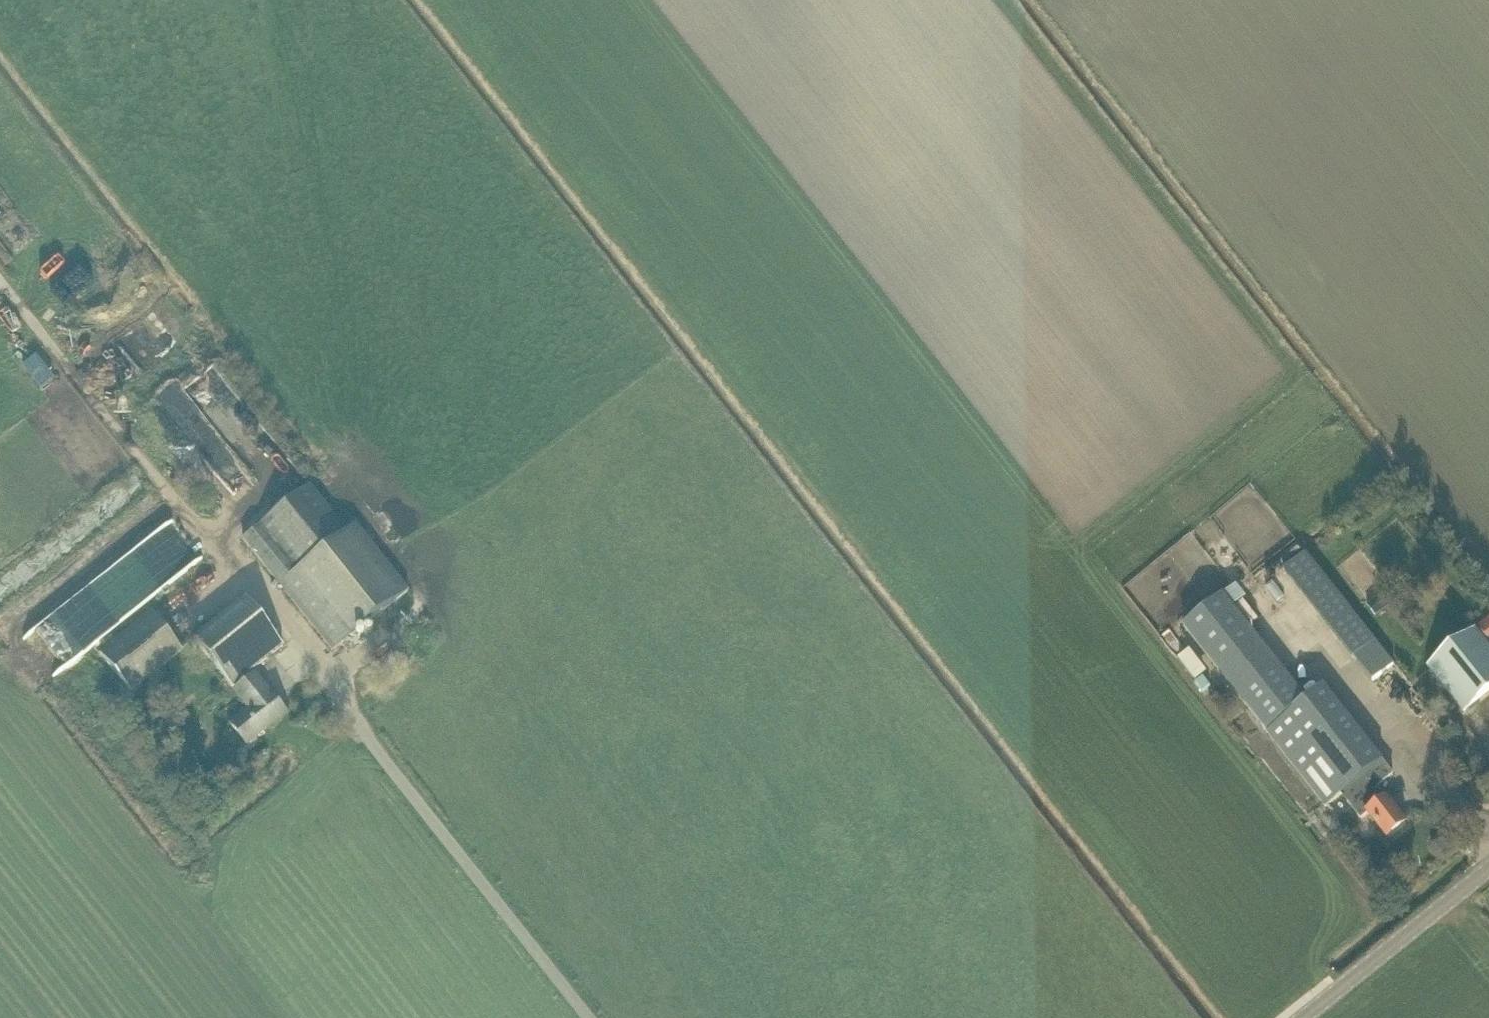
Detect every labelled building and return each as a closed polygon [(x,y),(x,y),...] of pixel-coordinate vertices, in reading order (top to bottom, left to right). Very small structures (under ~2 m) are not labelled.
[(344,535),(314,497),(308,488),(261,526),(242,541),(332,652),(400,599),(409,593),(356,526),(344,535)] [(1395,667),(1375,644),(1305,555),(1284,573),(1372,685),(1395,667)] [(1267,733),(1327,809),(1345,794),(1350,801),(1347,803),(1362,822),(1369,816),(1387,802),(1377,790),(1393,777),(1323,688),(1306,702),(1234,610),(1247,599),(1237,587),(1184,629),(1267,734),(1267,733)] [(245,601),(194,642),(231,689),(282,648),(245,601)] [(130,693),(181,652),(151,615),(100,656),(130,693)] [(1485,644),(1488,641),(1488,620),(1427,669),(1465,716),(1488,697),(1488,650),(1485,644)] [(1178,661),(1196,683),(1208,674),(1190,652),(1178,661)] [(246,746),(285,715),(254,677),(234,693),(249,711),(230,726),(246,746)] [(1202,695),(1210,689),(1203,680),(1195,686),(1202,695)] [(1369,816),(1389,841),(1406,827),(1387,802),(1369,816)]
